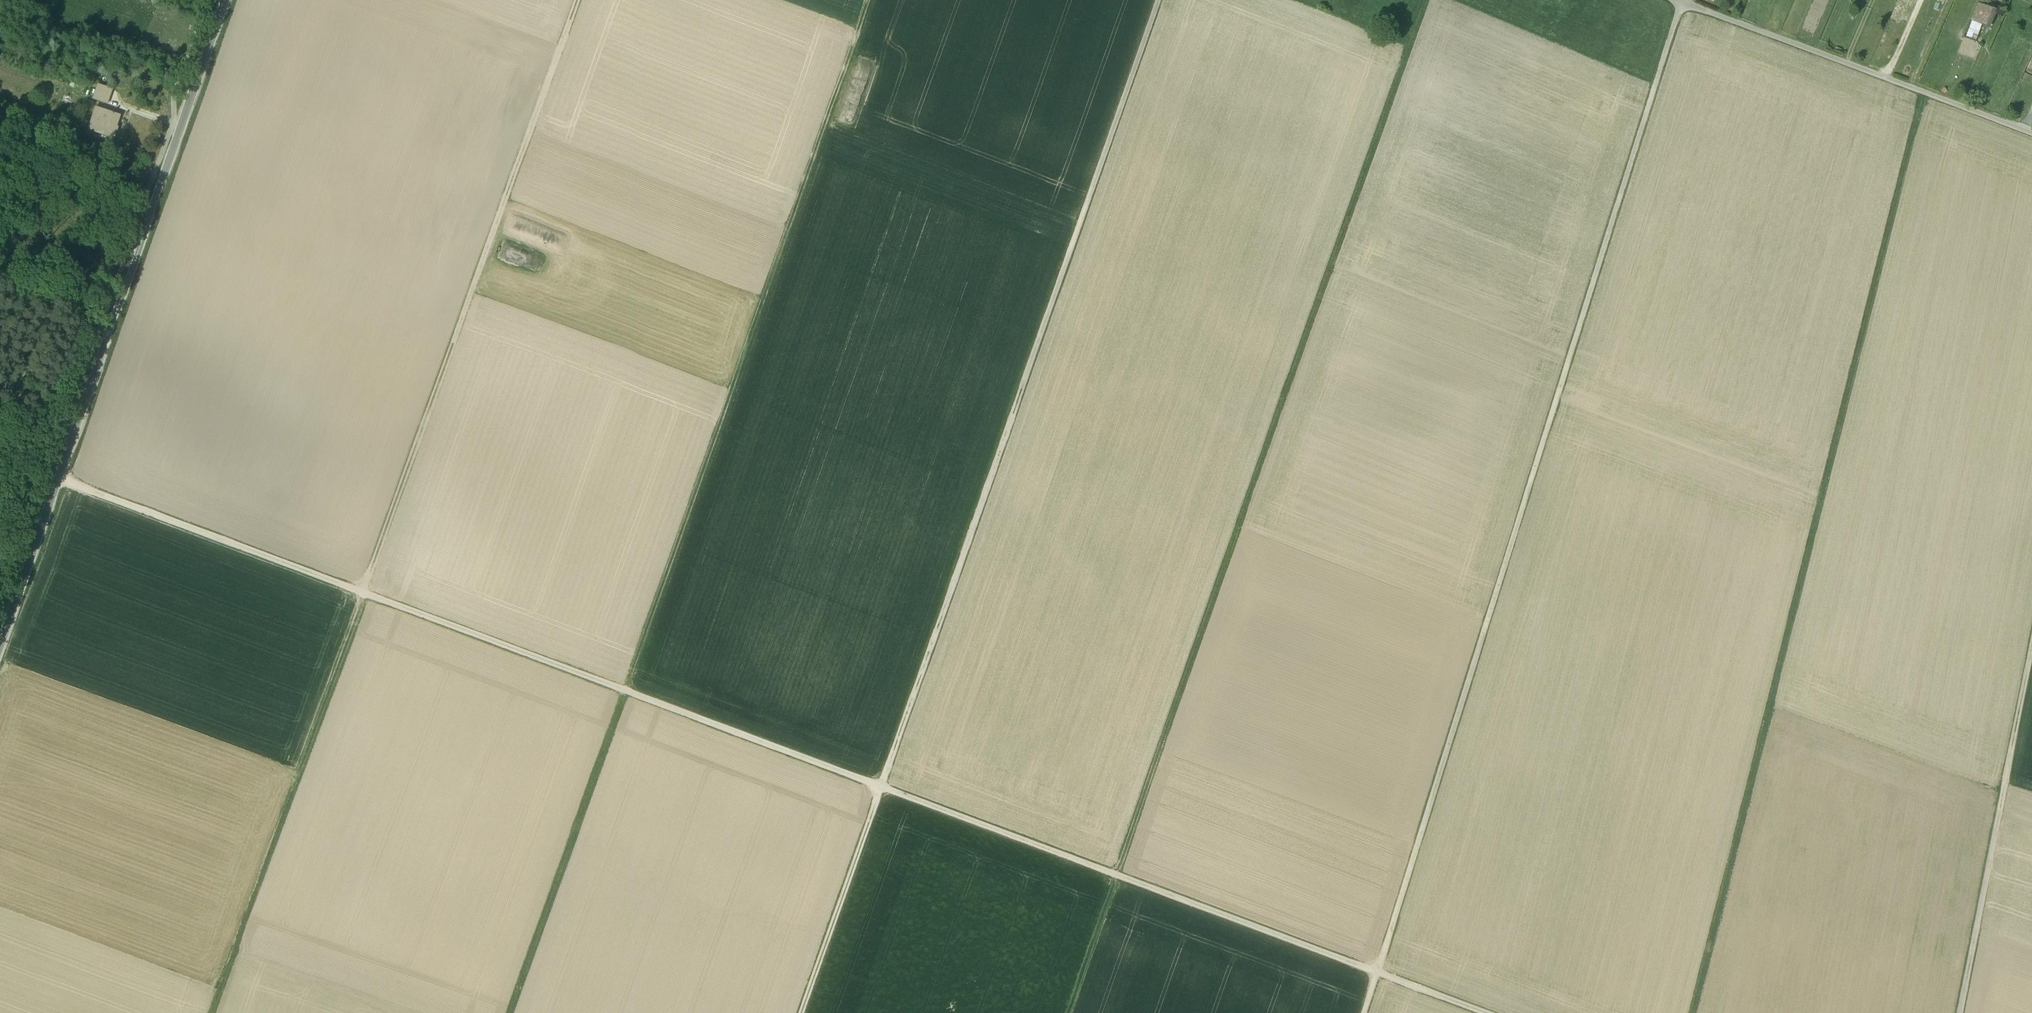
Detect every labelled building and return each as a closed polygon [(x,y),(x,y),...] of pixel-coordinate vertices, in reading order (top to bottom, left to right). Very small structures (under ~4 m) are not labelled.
[(1971,19),(1991,28),(1997,9),(1991,7),(1993,0),(1979,0),(1971,19)] [(108,58),(99,55),(96,66),(105,69),(108,58)] [(108,104),(113,90),(98,84),(93,99),(108,104)] [(114,138),(117,131),(115,131),(120,115),(105,110),(98,133),(114,138)]
